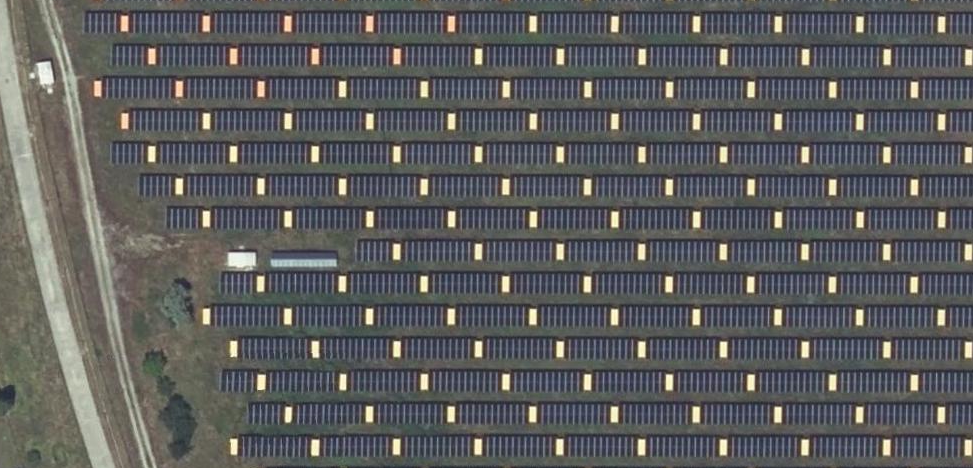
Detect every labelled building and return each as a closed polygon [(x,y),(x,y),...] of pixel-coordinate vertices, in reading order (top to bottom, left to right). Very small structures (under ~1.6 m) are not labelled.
[(50,64),(36,67),(39,90),(54,87),(50,64)]
